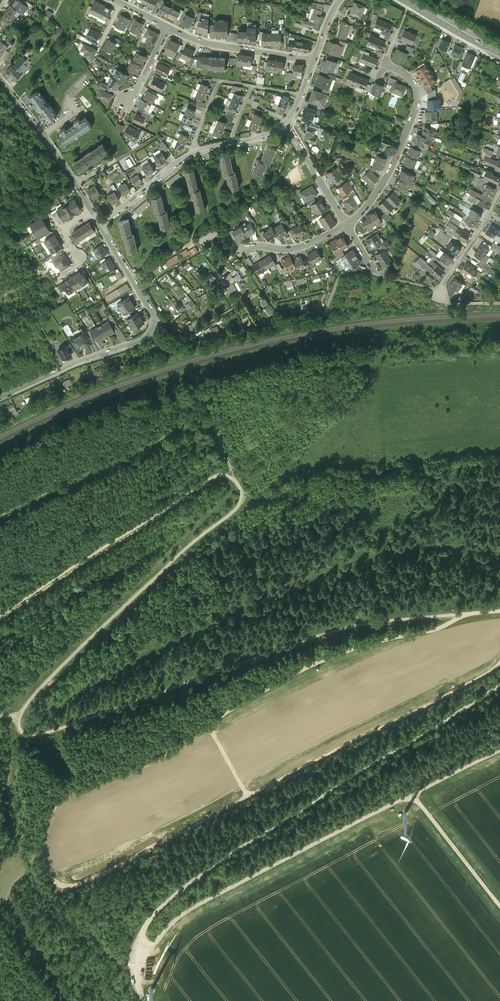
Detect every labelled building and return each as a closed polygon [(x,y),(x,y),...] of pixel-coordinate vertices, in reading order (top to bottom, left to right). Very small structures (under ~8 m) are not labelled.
[(12,6),(20,12),(23,14),(28,7),(24,4),(25,3),(23,1),(22,2),(19,0),(16,0),(12,6)] [(153,9),(156,3),(158,0),(148,0),(146,4),(145,5),(153,9)] [(24,4),(28,7),(30,9),(33,6),(26,1),(25,3),(24,4)] [(99,16),(104,6),(95,1),(92,7),(90,12),(99,16)] [(313,2),(312,7),(322,11),(324,4),(313,2)] [(365,7),(355,2),(351,13),(360,17),(365,7)] [(159,13),(167,17),(172,8),(163,4),(161,8),(159,13)] [(17,17),(20,12),(12,6),(11,5),(4,14),(14,21),(13,21),(16,16),(17,17)] [(106,20),(107,20),(107,18),(112,10),(104,6),(99,16),(106,20)] [(310,12),(309,18),(310,18),(313,19),(315,20),(314,22),(321,24),(324,17),(320,16),(322,11),(312,7),(310,12)] [(167,17),(175,21),(178,16),(180,12),(179,12),(172,8),(167,17)] [(48,10),(45,15),(50,19),(53,13),(48,10)] [(373,23),(376,14),(371,12),(368,21),(373,23)] [(180,24),(188,28),(194,18),(186,14),(182,20),(180,24)] [(294,25),(299,27),(300,24),(295,22),(296,16),(291,15),(289,25),(294,25)] [(115,26),(124,30),(125,26),(129,20),(121,16),(115,26)] [(206,34),(208,34),(208,25),(209,20),(200,18),(199,22),(196,31),(206,34)] [(319,30),(321,24),(314,22),(312,21),(313,19),(310,18),(309,21),(303,20),(302,24),(312,27),(319,30)] [(381,33),(385,35),(386,31),(389,32),(392,24),(378,19),(374,26),(382,29),(381,33)] [(130,31),(138,35),(139,32),(143,24),(135,20),(130,31)] [(214,37),(227,37),(228,21),(215,21),(215,25),(214,31),(214,37)] [(347,23),(343,22),(340,29),(339,29),(337,36),(346,39),(348,34),(353,33),(355,34),(355,28),(353,27),(354,26),(347,24),(347,23)] [(247,29),(247,41),(256,41),(256,34),(256,27),(247,27),(247,29)] [(89,40),(95,43),(100,34),(90,29),(86,38),(85,38),(89,40)] [(147,43),(152,46),(158,34),(148,29),(145,35),(144,37),(149,39),(147,43)] [(238,41),(247,41),(247,29),(238,29),(238,33),(238,41)] [(405,41),(406,43),(408,42),(412,44),(413,41),(415,40),(414,38),(416,34),(411,32),(410,30),(408,31),(405,30),(401,39),(405,41)] [(386,31),(385,35),(383,38),(389,40),(392,33),(389,32),(386,31)] [(263,44),(272,44),(272,34),(263,34),(263,39),(263,44)] [(272,44),(281,44),(281,34),(272,34),(272,44)] [(371,36),(367,44),(382,49),(385,42),(371,36)] [(439,48),(446,51),(450,42),(443,39),(442,39),(439,48)] [(104,50),(111,53),(116,43),(114,42),(109,40),(104,50)] [(167,48),(164,53),(173,57),(176,51),(179,45),(170,40),(168,45),(167,45),(166,47),(167,48)] [(295,50),(298,50),(300,41),(294,40),(294,41),(289,40),(288,48),(295,49),(295,50)] [(301,50),(309,51),(310,44),(305,43),(305,42),(300,41),(298,50),(301,51),(301,50)] [(329,41),(328,45),(330,46),(328,52),(339,56),(343,46),(338,44),(339,44),(338,44),(336,43),(335,45),(333,45),(334,43),(329,41)] [(92,60),(93,57),(97,50),(84,44),(81,51),(86,53),(84,56),(92,60)] [(451,54),(459,57),(462,48),(455,45),(453,50),(451,54)] [(182,53),(180,57),(189,61),(191,57),(194,52),(185,47),(182,53)] [(394,59),(404,63),(408,54),(408,53),(404,52),(398,49),(397,50),(396,51),(397,53),(396,55),(394,56),(393,57),(394,59)] [(133,61),(142,65),(146,57),(142,55),(137,53),(133,61)] [(360,61),(375,67),(378,59),(364,53),(360,61)] [(475,56),(467,53),(463,62),(462,66),(470,69),(475,56)] [(244,65),(245,55),(239,54),(238,59),(237,64),(244,65)] [(244,65),(251,66),(253,57),(245,55),(244,65)] [(209,68),(209,58),(198,57),(198,63),(197,67),(209,68)] [(11,66),(6,72),(11,76),(20,67),(26,61),(22,58),(13,67),(11,66)] [(209,69),(224,70),(225,59),(209,58),(209,68),(209,69)] [(323,59),(322,62),(335,67),(337,62),(332,60),(327,58),(326,60),(323,59)] [(274,71),(276,60),(268,59),(266,68),(271,69),(270,70),(274,71)] [(282,71),(284,62),(276,60),(274,71),(278,71),(278,70),(282,71)] [(22,69),(23,70),(28,64),(26,61),(20,67),(22,69)] [(134,72),(138,73),(142,65),(133,61),(128,69),(129,69),(134,72)] [(335,67),(322,62),(321,65),(324,66),(323,68),(328,70),(333,72),(335,67)] [(414,73),(416,71),(425,65),(424,63),(413,70),(414,73)] [(170,69),(159,64),(155,71),(166,77),(170,69)] [(297,77),(301,78),(303,65),(299,64),(299,65),(294,64),(292,73),(293,73),(298,74),(297,77)] [(416,71),(420,77),(429,71),(426,65),(425,65),(416,71)] [(20,67),(11,76),(15,81),(21,75),(20,74),(18,73),(22,69),(20,67)] [(112,77),(121,82),(124,83),(128,75),(126,74),(118,70),(115,69),(111,77),(112,77)] [(420,77),(423,82),(432,77),(429,71),(420,77)] [(356,86),(360,76),(349,72),(345,84),(355,88),(356,86)] [(317,80),(315,85),(328,89),(332,79),(326,77),(321,75),(319,80),(317,80)] [(356,86),(364,89),(367,83),(368,80),(360,76),(356,86)] [(112,87),(117,90),(121,82),(112,77),(108,85),(112,87)] [(432,77),(423,82),(426,88),(430,86),(436,82),(432,77)] [(154,78),(150,86),(161,92),(165,84),(160,81),(154,78)] [(388,84),(393,86),(395,83),(396,80),(390,78),(388,84)] [(110,90),(112,87),(108,85),(102,82),(100,85),(105,88),(110,90)] [(375,84),(371,93),(379,96),(382,89),(384,86),(383,86),(375,83),(375,84)] [(393,86),(391,92),(402,96),(406,87),(395,83),(393,86)] [(198,90),(205,93),(208,87),(201,84),(198,90)] [(101,99),(109,103),(112,95),(104,91),(100,89),(97,96),(101,98),(101,99)] [(428,101),(436,100),(435,89),(433,91),(428,94),(428,101)] [(196,97),(203,100),(205,93),(198,90),(196,97)] [(37,91),(29,96),(32,100),(29,102),(32,106),(35,104),(38,110),(40,109),(43,114),(40,116),(43,120),(46,118),(48,122),(56,117),(54,114),(55,113),(50,105),(49,106),(47,103),(46,104),(44,102),(46,101),(40,93),(39,94),(37,91)] [(156,96),(147,91),(143,100),(151,103),(152,104),(156,96)] [(313,91),(309,102),(318,105),(323,107),(324,106),(327,96),(325,95),(321,93),(313,91)] [(232,100),(239,103),(242,96),(238,95),(235,94),(232,100)] [(279,105),(286,107),(289,101),(281,98),(279,103),(279,105)] [(151,103),(143,100),(141,99),(137,107),(144,110),(147,112),(147,111),(151,103)] [(225,105),(236,110),(239,103),(232,100),(228,99),(225,105)] [(428,101),(429,112),(437,111),(440,111),(439,100),(436,100),(428,101)] [(276,111),(283,114),(286,107),(279,105),(276,111)] [(185,114),(192,117),(195,110),(188,107),(185,114)] [(307,107),(303,119),(312,122),(316,110),(313,109),(307,107)] [(283,114),(276,111),(275,113),(266,109),(265,112),(281,119),(283,114)] [(425,112),(426,122),(431,122),(437,121),(437,111),(429,112),(425,112)] [(145,118),(141,116),(136,114),(133,121),(142,125),(145,118)] [(182,121),(189,124),(192,117),(185,114),(182,121)] [(252,121),(259,123),(262,117),(255,114),(252,121)] [(396,117),(394,122),(401,126),(404,120),(396,117)] [(61,134),(57,138),(62,146),(65,144),(74,138),(79,134),(80,134),(88,129),(88,128),(91,126),(86,118),(80,122),(78,119),(74,122),(76,125),(66,131),(64,129),(60,132),(61,134)] [(216,127),(223,130),(225,123),(218,120),(216,127)] [(249,127),(256,130),(259,123),(252,121),(249,127)] [(123,127),(124,125),(117,122),(115,127),(117,131),(120,126),(123,127)] [(431,129),(430,130),(436,132),(439,124),(438,124),(432,125),(431,125),(431,129)] [(128,126),(124,136),(135,141),(140,132),(128,126)] [(214,134),(220,137),(223,130),(216,127),(213,134),(214,134)] [(307,132),(304,139),(315,143),(317,138),(313,137),(314,134),(313,134),(314,133),(313,133),(314,129),(309,127),(307,127),(306,131),(307,132)] [(425,128),(422,136),(430,140),(434,141),(437,133),(436,132),(430,130),(426,128),(425,128)] [(178,140),(185,143),(188,137),(187,137),(183,135),(181,134),(178,140)] [(414,142),(414,143),(419,144),(427,148),(429,143),(429,142),(430,140),(422,136),(418,134),(414,142)] [(383,139),(379,148),(384,151),(387,146),(392,148),(394,143),(383,139)] [(175,147),(182,150),(185,143),(178,140),(175,147)] [(162,145),(166,151),(169,149),(163,141),(160,143),(162,145)] [(74,162),(80,171),(108,152),(103,143),(74,162)] [(275,150),(267,146),(265,152),(264,152),(263,155),(264,155),(261,161),(266,164),(269,165),(270,161),(271,161),(274,153),(275,150)] [(411,148),(407,156),(417,160),(418,157),(419,155),(420,152),(420,151),(415,149),(411,148)] [(155,156),(160,164),(167,160),(162,153),(162,152),(161,152),(155,156)] [(231,162),(229,153),(220,155),(221,159),(224,171),(225,175),(227,175),(233,173),(231,164),(232,164),(231,162)] [(486,153),(484,160),(487,161),(488,158),(490,159),(492,155),(491,155),(486,153)] [(377,168),(382,170),(386,159),(377,155),(373,165),(378,167),(377,168)] [(407,156),(404,164),(409,167),(413,168),(414,168),(417,160),(407,156)] [(266,164),(261,161),(258,160),(256,166),(255,166),(254,168),(254,169),(252,175),(260,178),(262,175),(265,167),(266,164)] [(147,172),(148,174),(154,170),(149,161),(146,163),(146,164),(143,166),(144,169),(146,173),(147,172)] [(209,161),(203,163),(206,169),(212,166),(209,161)] [(499,172),(499,166),(491,163),(490,166),(495,168),(495,170),(499,172)] [(327,173),(333,183),(335,182),(342,178),(336,168),(327,173)] [(195,178),(193,169),(186,171),(191,191),(193,191),(198,189),(196,180),(197,180),(196,178),(195,178)] [(371,186),(378,179),(372,173),(369,170),(362,177),(363,178),(362,180),(366,185),(368,182),(371,186)] [(401,175),(400,179),(412,184),(413,184),(414,181),(413,180),(414,176),(415,175),(410,174),(402,170),(400,174),(401,175)] [(487,171),(484,177),(497,183),(499,178),(492,174),(493,173),(487,171)] [(165,183),(169,187),(182,178),(178,173),(165,183)] [(235,173),(233,173),(227,175),(228,178),(227,178),(229,187),(230,187),(230,190),(239,188),(238,182),(237,179),(235,173)] [(132,178),(136,184),(142,180),(139,174),(132,178)] [(471,184),(476,186),(477,184),(478,184),(480,178),(479,178),(475,176),(471,184)] [(396,182),(394,186),(403,190),(407,192),(407,191),(409,187),(411,187),(412,184),(400,179),(399,178),(397,183),(396,182)] [(347,193),(353,189),(351,185),(350,185),(348,182),(338,188),(340,191),(339,192),(341,196),(347,193)] [(119,187),(124,194),(130,190),(126,183),(119,187)] [(478,193),(476,197),(487,203),(495,189),(487,185),(482,195),(478,193)] [(88,189),(93,197),(99,194),(95,186),(88,189)] [(303,197),(306,201),(314,196),(315,196),(312,191),(314,190),(312,186),(300,193),(302,197),(303,197)] [(200,189),(198,189),(193,191),(197,211),(205,209),(203,200),(204,200),(203,198),(202,198),(200,189)] [(112,201),(113,203),(119,199),(114,191),(111,192),(111,193),(108,195),(111,202),(112,201)] [(393,192),(386,199),(394,207),(401,200),(397,197),(393,193),(393,192)] [(427,193),(424,196),(434,205),(437,202),(427,193)] [(474,201),(474,200),(476,197),(470,194),(468,193),(465,199),(470,201),(471,199),(474,201)] [(163,202),(161,196),(153,197),(154,201),(156,210),(157,213),(158,213),(165,211),(164,205),(163,202)] [(349,211),(358,205),(353,197),(350,198),(344,202),(349,211)] [(475,203),(485,208),(487,203),(476,197),(474,200),(476,201),(475,203)] [(74,199),(69,203),(70,204),(75,212),(76,213),(81,210),(78,205),(75,200),(74,199)] [(312,205),(317,214),(326,208),(321,199),(316,202),(311,205),(312,205)] [(386,199),(379,205),(386,212),(387,213),(394,207),(386,199)] [(147,200),(132,212),(133,215),(136,212),(138,215),(151,205),(147,200)] [(63,208),(68,216),(75,212),(70,204),(63,208)] [(64,220),(69,217),(68,216),(63,208),(63,206),(57,210),(58,210),(62,217),(64,220)] [(468,215),(477,220),(478,220),(482,214),(477,212),(472,209),(468,215)] [(62,217),(58,210),(52,214),(57,220),(62,217)] [(167,211),(165,211),(158,213),(159,216),(161,225),(162,229),(171,227),(169,220),(169,217),(168,217),(167,211)] [(367,219),(363,221),(365,226),(367,225),(369,230),(382,223),(380,221),(379,219),(380,219),(376,213),(375,211),(366,216),(367,219)] [(387,213),(386,212),(382,216),(384,219),(385,221),(390,216),(387,213)] [(326,229),(335,223),(329,213),(323,217),(320,219),(320,220),(326,229)] [(320,219),(323,217),(321,214),(313,219),(315,223),(320,220),(320,219)] [(466,214),(463,220),(474,227),(476,224),(475,223),(477,220),(468,215),(466,214)] [(34,229),(45,222),(42,216),(36,220),(30,223),(34,229)] [(130,226),(129,219),(121,221),(121,224),(123,233),(124,237),(126,236),(132,235),(131,228),(130,226)] [(49,228),(45,222),(34,229),(38,235),(43,232),(49,228)] [(89,222),(84,225),(89,234),(95,231),(91,225),(89,222)] [(456,231),(458,228),(457,226),(450,222),(447,225),(455,230),(456,231)] [(279,239),(288,234),(284,228),(281,223),(273,228),(277,235),(279,239)] [(249,224),(242,228),(247,235),(247,236),(255,232),(249,224)] [(296,233),(298,237),(305,232),(301,224),(297,227),(297,226),(293,228),(296,233)] [(84,225),(79,228),(84,237),(89,234),(84,225)] [(488,229),(499,236),(499,231),(498,230),(498,229),(491,225),(488,229)] [(247,235),(242,228),(241,226),(234,230),(233,231),(236,235),(239,240),(247,235)] [(277,235),(273,228),(272,226),(267,228),(268,230),(264,232),(266,236),(268,240),(277,235)] [(79,228),(73,231),(75,235),(79,240),(84,237),(79,228)] [(456,231),(468,238),(471,234),(464,229),(462,231),(458,228),(456,231)] [(488,229),(486,234),(493,238),(494,236),(499,238),(499,239),(499,240),(499,239),(499,236),(488,229)] [(458,238),(465,243),(468,238),(456,231),(455,230),(453,232),(452,233),(458,237),(458,238)] [(58,239),(54,233),(47,237),(45,239),(48,245),(58,239)] [(366,240),(371,249),(380,243),(383,241),(381,237),(380,238),(377,233),(374,235),(369,238),(366,240)] [(442,239),(447,243),(451,238),(446,234),(442,239)] [(134,235),(132,235),(126,236),(127,240),(126,240),(128,249),(128,248),(129,252),(137,251),(136,244),(136,241),(135,241),(134,235)] [(329,243),(335,253),(342,250),(348,246),(342,236),(329,243)] [(62,245),(58,239),(48,245),(52,251),(54,250),(61,246),(62,245)] [(449,249),(456,254),(460,249),(453,243),(451,246),(449,249)] [(493,243),(491,246),(499,251),(499,247),(493,243)] [(481,244),(478,249),(486,254),(489,249),(481,244)] [(94,249),(99,257),(107,253),(102,245),(94,249)] [(196,247),(188,251),(191,256),(199,251),(196,247)] [(189,254),(186,249),(179,253),(182,258),(189,254)] [(375,255),(382,267),(391,261),(384,249),(375,255)] [(428,252),(436,258),(438,256),(431,249),(428,252)] [(486,254),(478,249),(475,255),(482,260),(486,262),(489,257),(486,254)] [(310,259),(313,263),(322,258),(316,250),(308,255),(310,259)] [(345,255),(341,257),(341,258),(346,266),(350,264),(352,267),(360,262),(353,250),(345,255)] [(51,256),(54,260),(61,255),(59,252),(56,253),(51,256)] [(341,257),(345,255),(343,252),(337,256),(334,258),(336,261),(341,258),(341,257)] [(426,254),(434,261),(436,258),(428,252),(426,254)] [(440,258),(449,265),(453,260),(445,253),(440,258)] [(70,264),(64,254),(61,255),(54,260),(57,265),(55,266),(58,271),(70,264)] [(267,269),(276,263),(271,255),(262,260),(267,269)] [(306,264),(304,261),(300,255),(299,256),(298,255),(296,256),(296,258),(292,261),(294,264),(297,268),(301,266),(301,267),(305,265),(306,267),(306,266),(305,264),(306,264)] [(294,264),(292,261),(290,257),(286,260),(286,259),(284,258),(283,259),(283,260),(282,261),(285,266),(287,270),(288,270),(291,268),(290,267),(294,264)] [(441,275),(428,264),(420,257),(414,264),(420,269),(422,266),(438,279),(441,275)] [(102,263),(106,271),(114,266),(110,258),(102,263)] [(175,262),(172,258),(162,264),(165,268),(175,262)] [(182,263),(185,268),(191,264),(188,259),(182,263)] [(267,269),(262,260),(253,265),(258,274),(267,269)] [(428,264),(441,275),(444,271),(431,260),(428,264)] [(491,265),(486,262),(482,260),(480,263),(486,266),(489,269),(491,265)] [(466,263),(464,267),(474,274),(474,275),(476,273),(474,271),(475,270),(466,263)] [(163,270),(160,265),(145,274),(148,279),(163,270)] [(474,274),(464,267),(461,271),(467,276),(468,275),(471,277),(474,274)] [(82,270),(75,274),(82,285),(88,281),(85,276),(82,270)] [(114,273),(117,278),(122,275),(119,270),(114,273)] [(236,281),(245,274),(242,270),(233,277),(236,281)] [(321,280),(320,278),(329,276),(328,272),(313,275),(315,281),(321,280)] [(114,273),(109,276),(112,281),(117,278),(114,273)] [(75,274),(69,278),(75,289),(82,285),(75,274)] [(430,285),(434,280),(428,276),(424,281),(430,285)] [(66,289),(68,293),(75,289),(69,278),(65,280),(66,280),(62,282),(66,289)] [(463,284),(455,278),(450,286),(456,290),(458,292),(463,284)] [(233,283),(238,291),(243,288),(238,280),(233,283)] [(293,280),(285,281),(286,288),(294,287),(293,280)] [(66,289),(62,282),(57,285),(61,292),(66,289)] [(122,286),(125,291),(130,288),(127,283),(122,286)] [(233,284),(226,287),(229,293),(236,289),(233,284)] [(122,286),(117,289),(120,294),(125,291),(122,286)] [(205,292),(199,297),(202,301),(208,297),(205,292)] [(221,305),(226,301),(221,293),(215,296),(221,305)] [(460,301),(462,298),(457,295),(454,293),(452,296),(460,301)] [(181,299),(183,302),(187,300),(188,302),(185,305),(188,309),(194,304),(187,295),(181,299)] [(122,300),(118,302),(119,304),(123,312),(124,314),(129,311),(135,307),(129,296),(122,300)] [(173,308),(170,310),(175,317),(181,313),(180,312),(184,309),(177,300),(173,303),(172,302),(170,304),(173,308)] [(132,316),(127,319),(130,324),(141,317),(138,312),(132,316)] [(240,317),(245,328),(251,325),(246,314),(240,317)] [(144,322),(141,317),(130,324),(133,328),(138,325),(144,322)] [(108,334),(114,331),(112,328),(113,328),(111,325),(108,320),(102,324),(108,334)] [(103,338),(108,334),(102,324),(97,327),(103,338)] [(103,338),(97,327),(91,331),(93,335),(95,338),(96,337),(98,340),(103,338)] [(84,332),(71,340),(78,350),(90,343),(88,338),(84,332)] [(70,344),(66,346),(70,353),(74,351),(70,344)] [(67,357),(71,355),(70,353),(66,346),(66,345),(64,346),(62,346),(60,347),(60,349),(58,350),(63,359),(67,357)] [(10,414),(17,412),(13,402),(6,405),(10,414)] [(386,815),(380,819),(384,824),(390,820),(386,815)]
